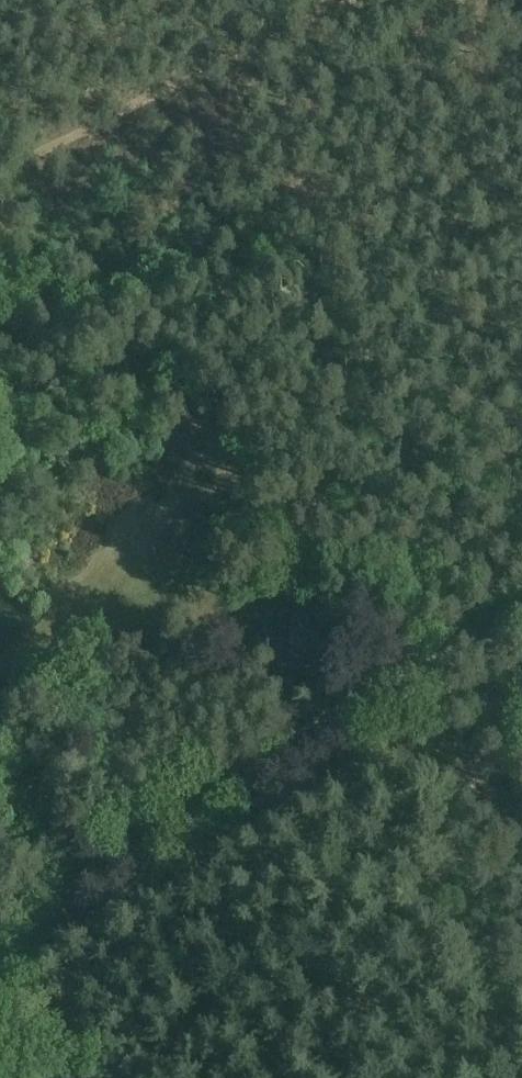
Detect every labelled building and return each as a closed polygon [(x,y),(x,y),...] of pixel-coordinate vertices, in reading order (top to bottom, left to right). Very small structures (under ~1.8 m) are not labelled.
[(322,667),(322,631),(293,631),(293,667),(322,667)]
